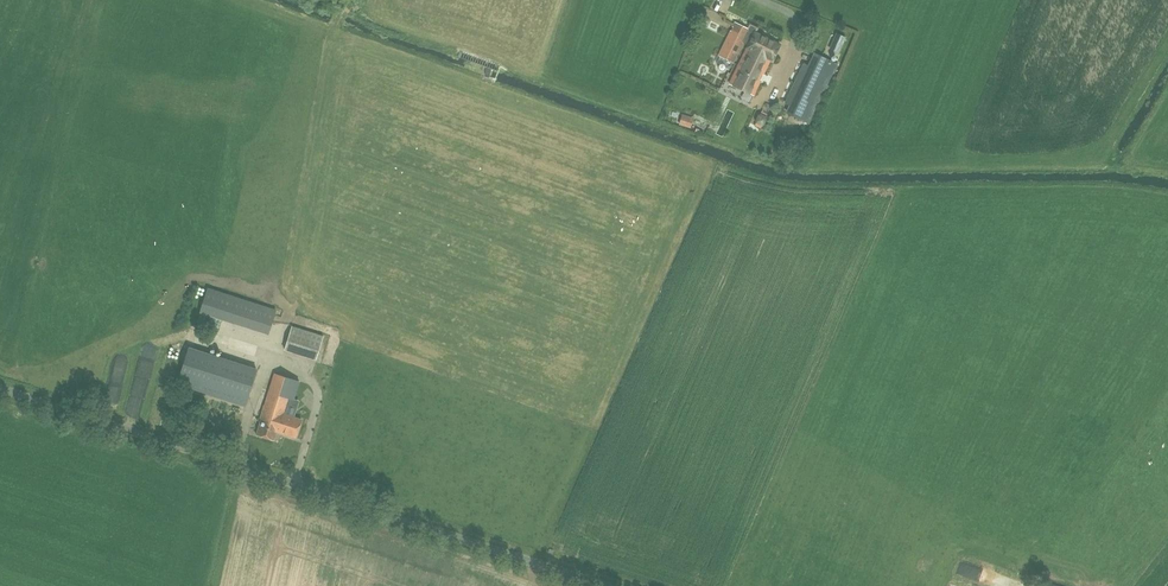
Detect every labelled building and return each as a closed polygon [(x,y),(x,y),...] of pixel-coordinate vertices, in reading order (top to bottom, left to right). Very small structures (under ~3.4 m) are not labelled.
[(735,23),(720,55),(717,62),(720,64),(719,66),(719,68),(722,70),(724,70),(726,66),(730,68),(734,62),(743,42),(748,44),(729,84),(754,95),(771,59),(773,60),(781,44),(735,23)] [(787,103),(813,116),(831,77),(805,64),(787,103)] [(687,129),(689,119),(677,117),(675,127),(687,129)] [(275,310),(208,288),(201,309),(268,331),(275,310)] [(324,336),(292,326),(285,349),(317,358),(324,336)] [(328,365),(332,344),(324,343),(320,363),(328,365)] [(245,405),(256,369),(189,348),(177,384),(245,405)] [(303,418),(285,413),(289,397),(296,399),(301,381),(275,373),(261,418),(262,418),(257,434),(276,440),(278,431),(297,436),(303,418)] [(954,573),(988,585),(1014,585),(1015,583),(959,562),(954,573)]
